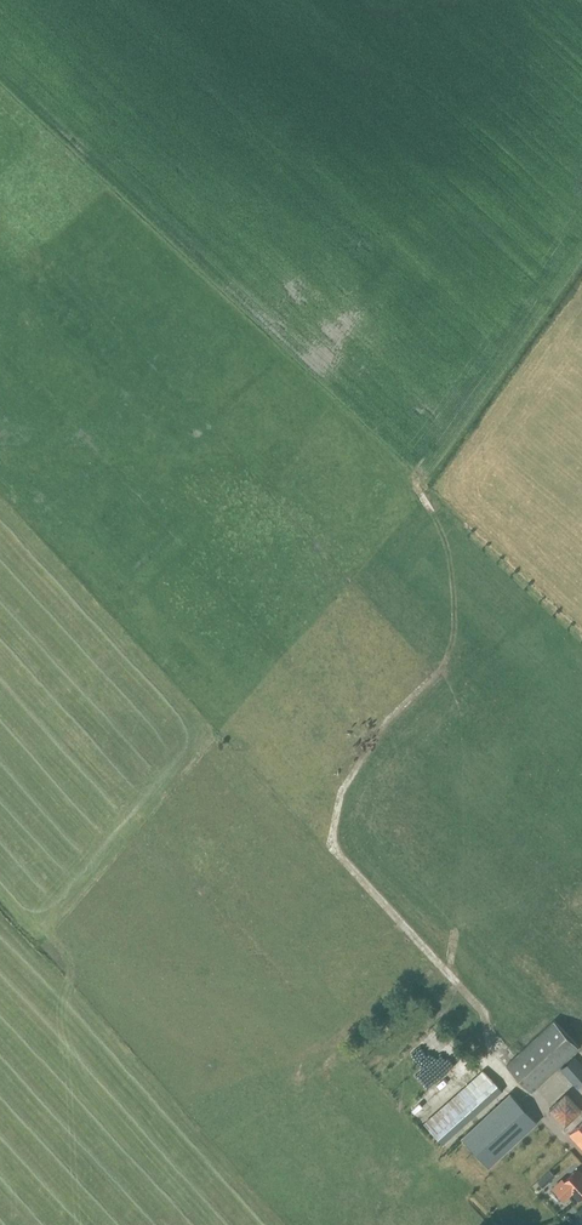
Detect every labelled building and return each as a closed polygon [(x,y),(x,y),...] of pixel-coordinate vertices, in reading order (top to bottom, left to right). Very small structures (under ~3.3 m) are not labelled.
[(554,1020),(506,1065),(531,1091),(579,1047),(554,1020)] [(566,1074),(578,1088),(581,1084),(581,1065),(574,1056),(561,1069),(566,1074)] [(554,1140),(510,1093),(450,1149),(477,1177),(512,1144),(529,1163),(554,1140)] [(549,1108),(565,1125),(581,1110),(566,1093),(549,1108)] [(569,1133),(581,1147),(581,1121),(569,1133)] [(578,1168),(563,1182),(579,1199),(581,1196),(581,1175),(581,1172),(578,1168)] [(543,1186),(548,1181),(543,1175),(538,1181),(543,1186)]
